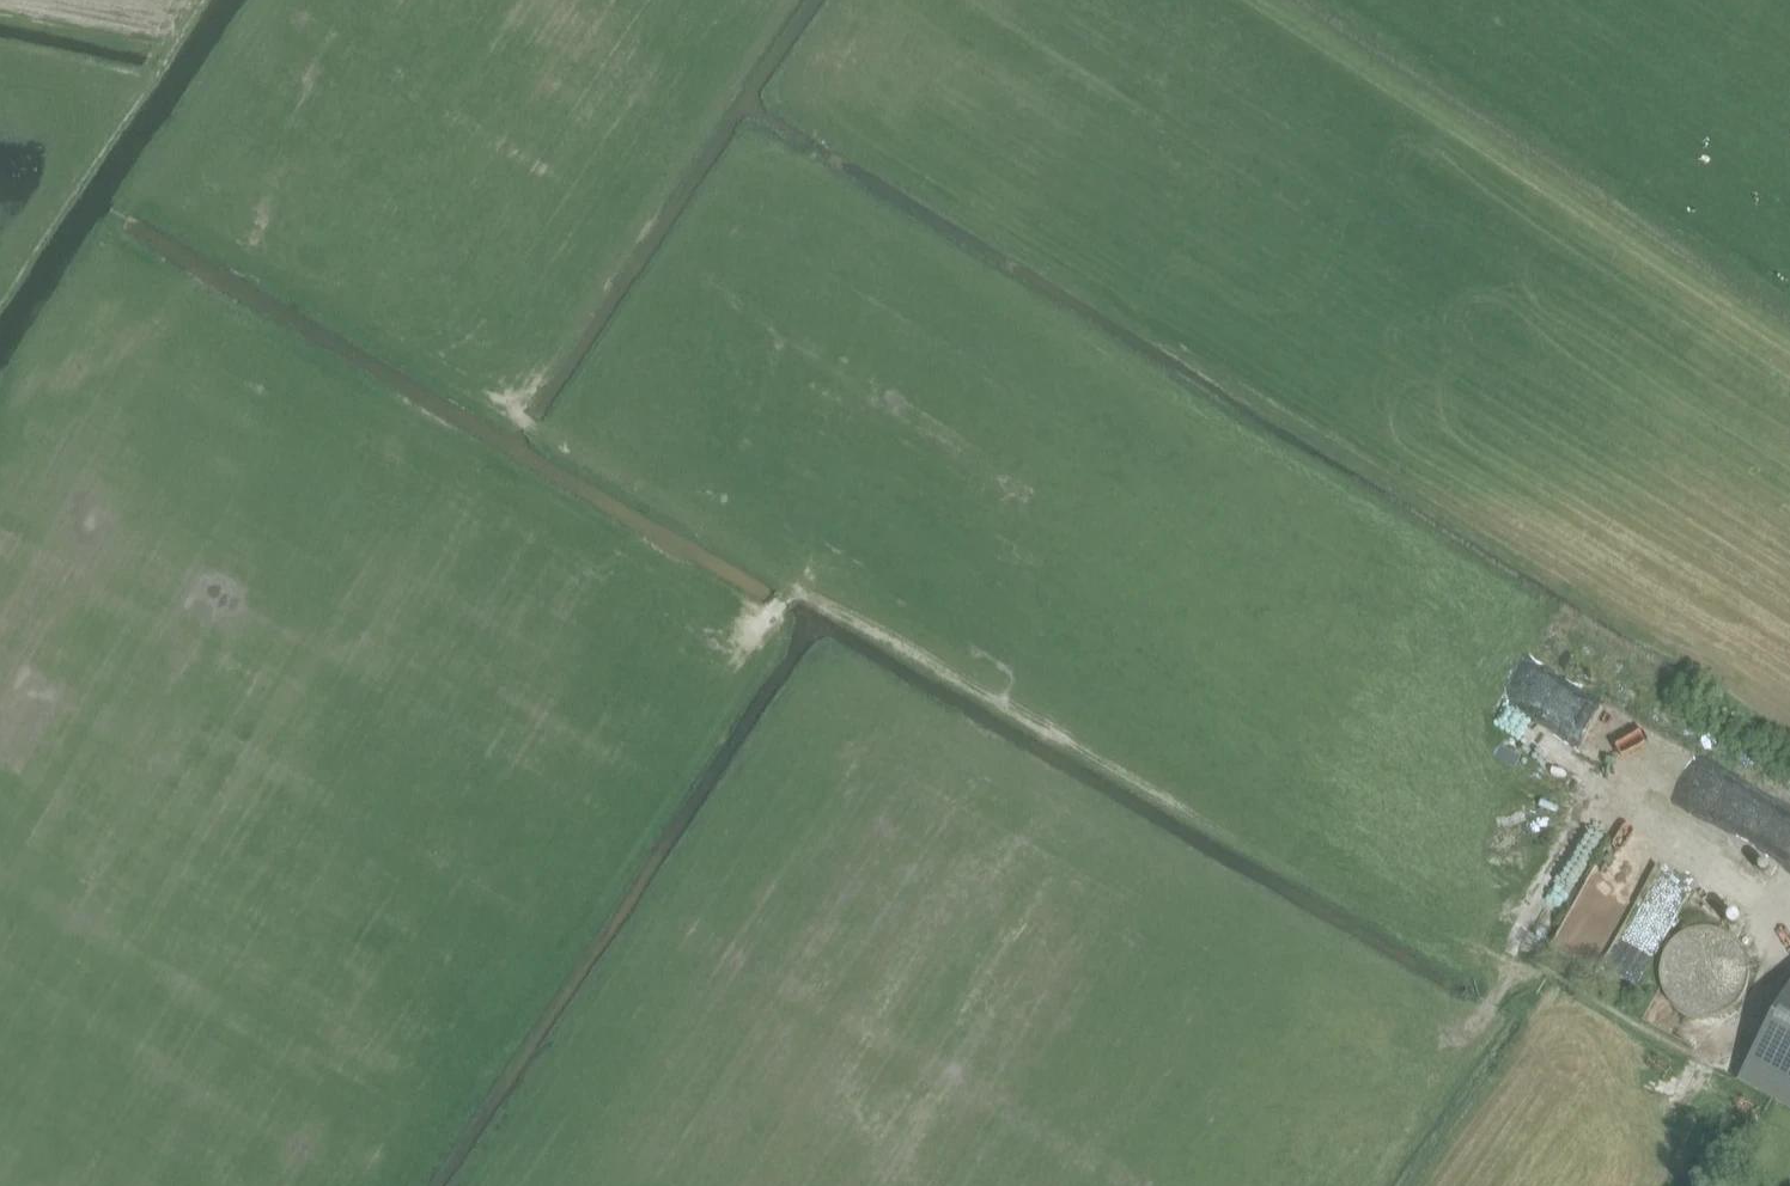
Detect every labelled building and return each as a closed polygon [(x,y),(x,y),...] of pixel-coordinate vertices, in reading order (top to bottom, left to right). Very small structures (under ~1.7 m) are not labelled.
[(1499,651),(1484,690),(1554,717),(1569,678),(1499,651)] [(1608,845),(1568,928),(1604,930),(1605,930),(1602,937),(1575,935),(1574,953),(1629,979),(1642,980),(1685,890),(1660,878),(1655,878),(1655,880),(1644,902),(1645,882),(1626,881),(1627,859),(1632,859),(1638,846),(1608,845)] [(1685,941),(1686,962),(1681,962),(1683,999),(1733,996),(1732,977),(1735,977),(1733,939),(1685,941)] [(1739,1079),(1789,1107),(1789,988),(1739,1079)]
